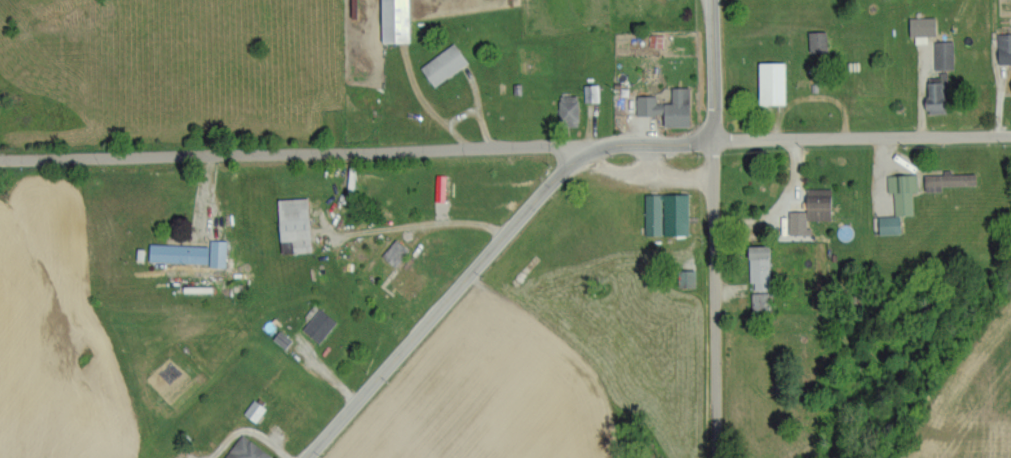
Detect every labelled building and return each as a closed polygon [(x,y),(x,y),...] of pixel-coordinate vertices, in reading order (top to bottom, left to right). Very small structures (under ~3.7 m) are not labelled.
[(384,42),(412,42),(411,0),(384,0),(384,42)] [(937,17),(912,17),(912,43),(928,43),(928,36),(937,35),(937,17)] [(828,51),(828,31),(810,32),(810,51),(828,51)] [(998,64),(1010,64),(1010,33),(998,33),(998,64)] [(650,35),(649,47),(663,47),(664,35),(650,35)] [(954,41),(934,41),(935,69),(955,69),(954,41)] [(422,67),(435,86),(469,63),(456,43),(422,67)] [(787,62),(761,63),(761,105),(787,104),(787,62)] [(927,111),(946,111),(946,82),(926,82),(927,111)] [(599,102),(599,84),(584,84),(584,102),(599,102)] [(637,96),(637,115),(666,114),(666,126),(691,126),(691,87),(672,87),(673,102),(657,102),(657,95),(637,96)] [(561,122),(579,121),(578,95),(560,95),(561,122)] [(926,191),(943,190),(943,185),(978,185),(978,172),(944,173),(944,174),(925,174),(926,191)] [(887,175),(888,192),(894,192),(895,216),(880,216),(881,235),(902,234),(902,215),(914,214),(913,190),(918,190),(917,174),(887,175)] [(436,201),(446,201),(447,175),(437,175),(436,201)] [(789,234),(809,234),(809,219),(833,220),(833,188),(808,188),(808,211),(790,211),(789,234)] [(690,195),(646,193),(645,234),(689,236),(690,195)] [(310,198),(280,199),(281,241),(294,241),(294,252),(312,252),(310,198)] [(395,267),(409,249),(396,238),(382,256),(395,267)] [(150,261),(226,264),(226,240),(211,240),(211,245),(150,243),(150,261)] [(772,290),(771,246),(751,246),(752,283),(756,283),(756,291),(772,290)] [(681,288),(697,288),(697,271),(681,271),(681,288)] [(753,310),(770,310),(769,292),(752,293),(753,310)] [(304,331),(322,343),(337,320),(320,308),(304,331)] [(245,415),(257,422),(266,406),(253,399),(245,415)] [(273,455),(241,433),(224,457),(270,457),(273,455)]
